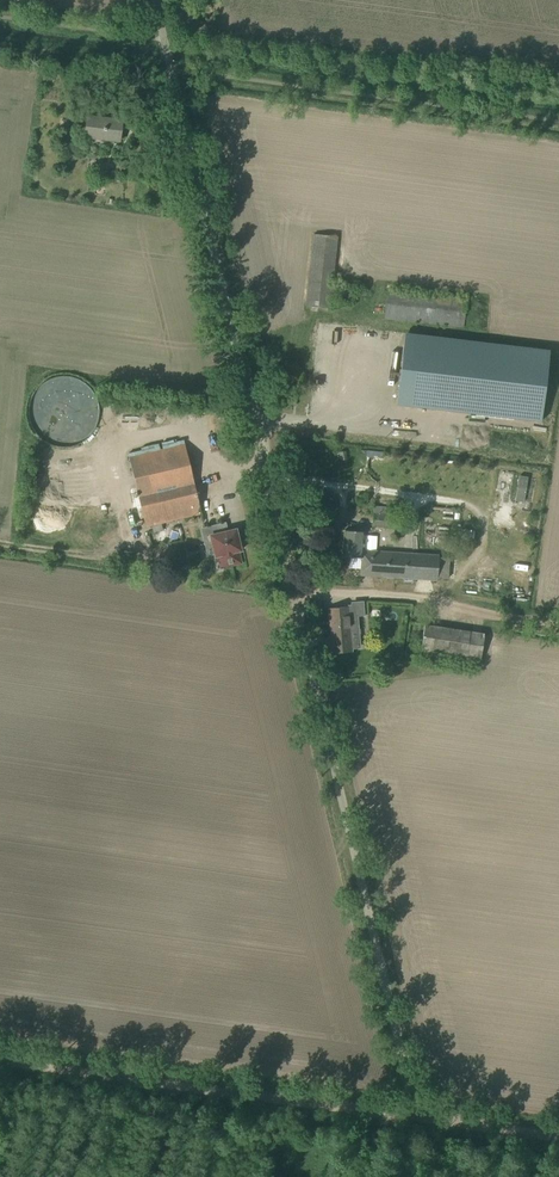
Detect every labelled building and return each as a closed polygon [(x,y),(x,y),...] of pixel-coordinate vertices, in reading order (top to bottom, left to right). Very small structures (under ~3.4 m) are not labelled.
[(83,136),(119,140),(122,120),(86,116),(83,136)] [(306,305),(318,307),(330,308),(331,296),(352,299),(353,285),(332,282),(337,236),(313,234),(306,305)] [(383,319),(463,328),(467,297),(387,288),(383,319)] [(404,357),(402,357),(399,381),(401,381),(398,404),(538,421),(546,350),(407,333),(404,357)] [(288,380),(302,381),(303,370),(289,369),(288,380)] [(145,527),(151,525),(153,533),(163,530),(161,523),(201,513),(185,444),(128,457),(145,527)] [(371,525),(391,526),(391,514),(372,513),(371,525)] [(201,528),(207,557),(216,555),(219,567),(241,562),(238,551),(241,550),(236,529),(219,533),(217,524),(201,528)] [(360,575),(437,580),(437,576),(447,577),(448,557),(439,556),(439,555),(363,550),(365,532),(344,530),(342,557),(361,558),(360,575)] [(367,548),(375,548),(375,533),(367,533),(367,548)] [(358,630),(357,615),(354,615),(353,606),(348,607),(348,606),(328,608),(332,653),(351,651),(350,631),(358,630)] [(486,656),(490,633),(430,623),(426,647),(486,656)]
